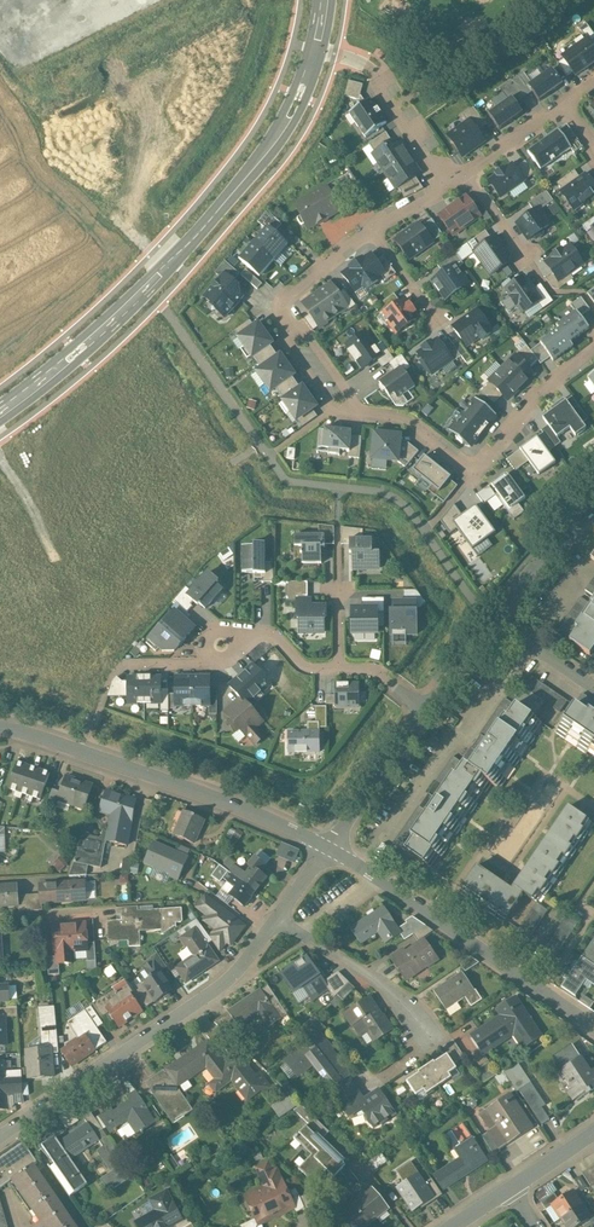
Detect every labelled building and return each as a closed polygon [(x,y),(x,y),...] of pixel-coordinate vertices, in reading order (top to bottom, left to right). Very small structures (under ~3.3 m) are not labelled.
[(590,44),(593,41),(593,35),(587,24),(579,29),(583,35),(584,35),(588,41),(590,44)] [(563,49),(568,56),(588,41),(584,35),(583,35),(563,49)] [(576,76),(593,63),(593,49),(590,44),(588,41),(568,56),(563,59),(563,60),(573,72),(576,76)] [(566,77),(573,72),(563,60),(557,64),(566,77)] [(532,84),(528,87),(532,93),(539,102),(563,86),(552,70),(532,84)] [(524,73),(512,81),(524,99),(532,93),(528,87),(532,84),(524,73)] [(363,85),(349,81),(345,96),(359,100),(363,85)] [(524,99),(512,81),(500,89),(508,101),(512,98),(516,104),(524,99)] [(508,101),(488,115),(499,131),(523,114),(516,104),(512,98),(508,101)] [(377,109),(370,99),(352,111),(358,121),(355,123),(365,137),(365,138),(386,123),(380,114),(381,113),(377,108),(377,109)] [(486,126),(473,108),(462,116),(467,123),(469,121),(477,132),(486,126)] [(467,123),(448,137),(462,157),(484,142),(477,132),(469,121),(467,123)] [(583,147),(570,129),(562,135),(571,149),(574,154),(583,147)] [(558,131),(527,152),(540,171),(571,149),(562,135),(558,131)] [(386,132),(369,144),(375,153),(392,142),(386,132)] [(373,155),(384,172),(408,156),(397,139),(392,142),(375,153),(373,155)] [(408,156),(384,172),(396,189),(398,187),(415,176),(420,173),(408,156)] [(525,161),(514,169),(524,182),(534,174),(525,161)] [(512,165),(504,171),(503,170),(496,175),(497,176),(489,181),(501,198),(524,182),(514,169),(512,165)] [(574,171),(557,184),(563,192),(580,180),(574,171)] [(351,175),(326,188),(336,205),(342,201),(340,197),(358,187),(351,175)] [(415,176),(398,187),(405,198),(423,189),(421,186),(415,176)] [(561,193),(573,211),(593,196),(593,186),(590,180),(589,181),(586,176),(580,180),(563,192),(561,193)] [(326,188),(295,205),(301,217),(298,219),(297,220),(300,225),(302,226),(305,224),(308,229),(318,223),(319,225),(329,219),(328,218),(339,212),(336,205),(326,188)] [(546,191),(528,204),(534,212),(538,209),(540,211),(553,201),(546,191)] [(466,196),(439,216),(453,236),(480,217),(466,196)] [(534,212),(517,224),(529,240),(531,239),(536,240),(541,235),(542,231),(550,225),(540,211),(538,209),(534,212)] [(583,226),(587,233),(593,229),(593,228),(593,227),(593,218),(583,226)] [(422,227),(433,242),(443,235),(432,219),(422,227)] [(403,236),(395,241),(406,257),(415,251),(417,255),(434,243),(433,242),(422,227),(420,224),(412,229),(411,228),(402,235),(403,236)] [(269,227),(255,244),(276,262),(290,245),(269,227)] [(485,231),(468,243),(475,253),(492,241),(485,231)] [(492,241),(475,253),(491,275),(508,264),(509,256),(496,238),(492,241)] [(262,279),(276,262),(255,244),(241,262),(262,279)] [(570,247),(562,252),(561,250),(552,257),(554,258),(546,264),(553,273),(559,281),(561,280),(582,264),(570,247)] [(455,253),(437,266),(443,273),(455,265),(457,269),(463,265),(455,253)] [(371,255),(363,260),(362,259),(349,268),(350,269),(342,275),(356,294),(364,289),(365,291),(378,282),(377,280),(381,276),(385,274),(376,262),(371,255)] [(396,274),(383,257),(376,262),(385,274),(381,276),(385,282),(396,274)] [(215,273),(221,278),(224,274),(233,282),(240,275),(225,262),(215,273)] [(443,273),(431,282),(439,293),(446,302),(453,296),(452,296),(462,289),(456,282),(463,277),(457,269),(455,265),(443,273)] [(553,273),(545,279),(552,289),(554,290),(559,290),(565,285),(561,280),(559,281),(553,273)] [(233,282),(224,274),(221,278),(214,286),(237,304),(243,297),(239,294),(238,287),(233,282)] [(533,290),(524,277),(505,290),(511,297),(509,298),(516,308),(517,307),(522,314),(538,303),(541,301),(533,290)] [(338,295),(331,284),(317,294),(333,318),(342,312),(341,310),(346,306),(338,295)] [(553,302),(540,285),(533,290),(541,301),(538,303),(543,310),(553,302)] [(237,304),(214,286),(204,298),(211,304),(212,311),(215,310),(220,315),(228,307),(232,310),(237,304)] [(344,290),(338,295),(346,306),(349,310),(356,306),(344,290)] [(333,318),(317,294),(302,304),(310,315),(318,326),(319,326),(323,322),(325,324),(333,318)] [(394,294),(380,304),(386,312),(400,303),(394,294)] [(580,317),(590,310),(581,298),(571,306),(575,313),(576,312),(580,317)] [(386,312),(384,314),(389,322),(388,323),(396,334),(418,318),(414,313),(415,312),(409,305),(405,299),(400,303),(386,312)] [(477,310),(452,328),(466,347),(480,338),(482,341),(491,334),(489,331),(491,330),(477,310)] [(557,326),(560,330),(570,343),(589,329),(580,317),(576,312),(575,313),(557,326)] [(319,326),(318,326),(310,315),(304,319),(313,331),(319,326)] [(272,344),(258,324),(239,338),(245,347),(241,350),(248,359),(252,356),(253,358),(253,357),(268,347),(272,344)] [(560,330),(541,344),(551,358),(554,362),(573,347),(570,343),(560,330)] [(375,348),(365,334),(352,342),(356,347),(349,352),(356,362),(358,361),(363,369),(376,360),(381,356),(375,348)] [(453,346),(449,339),(441,345),(452,360),(451,361),(453,363),(461,357),(453,346)] [(432,345),(431,343),(423,349),(424,351),(418,355),(422,359),(420,361),(430,376),(451,361),(452,360),(441,345),(438,341),(432,345)] [(472,359),(459,341),(453,346),(461,357),(466,363),(472,359)] [(394,360),(381,343),(375,348),(381,356),(376,360),(383,369),(390,364),(394,360)] [(541,365),(551,358),(541,344),(531,352),(538,362),(541,365)] [(531,352),(526,346),(516,356),(529,370),(538,362),(531,352)] [(253,357),(261,369),(277,358),(268,347),(253,357)] [(410,368),(401,355),(394,360),(390,364),(395,371),(401,367),(404,372),(410,368)] [(285,362),(280,356),(277,358),(261,369),(257,372),(271,392),(275,389),(290,378),(294,375),(290,369),(291,368),(286,362),(285,362)] [(529,370),(516,356),(503,369),(521,388),(523,385),(523,382),(526,380),(528,380),(534,374),(529,370)] [(395,371),(379,383),(380,385),(378,386),(383,394),(386,392),(390,398),(394,395),(398,399),(415,387),(404,372),(401,367),(395,371)] [(503,369),(489,382),(503,396),(507,401),(513,395),(513,393),(515,390),(518,390),(521,388),(503,369)] [(593,388),(593,371),(586,377),(593,388)] [(299,390),(290,378),(275,389),(283,401),(299,390)] [(503,396),(489,382),(479,392),(494,404),(503,396)] [(284,403),(280,405),(287,415),(291,412),(297,421),(317,407),(303,387),(299,390),(283,401),(284,403)] [(483,405),(475,399),(462,416),(483,433),(489,426),(489,425),(496,416),(495,415),(495,414),(490,411),(491,410),(484,404),(483,405)] [(566,401),(543,418),(548,426),(557,438),(570,429),(576,436),(578,435),(578,436),(585,431),(584,430),(586,429),(582,424),(574,412),(566,401)] [(588,419),(580,407),(574,412),(582,424),(588,419)] [(483,433),(462,416),(449,432),(457,438),(456,439),(463,445),(463,444),(468,448),(468,447),(470,449),(478,440),(483,433)] [(557,438),(548,426),(541,431),(543,433),(554,448),(561,443),(557,438)] [(352,432),(325,429),(324,432),(319,431),(318,449),(329,450),(328,455),(340,456),(340,451),(349,452),(351,437),(352,432)] [(543,433),(537,438),(548,453),(554,448),(543,433)] [(400,437),(391,436),(375,434),(373,459),(397,462),(399,446),(400,437)] [(361,438),(351,437),(349,452),(349,458),(359,459),(361,438)] [(537,438),(520,450),(529,462),(539,476),(556,463),(548,453),(537,438)] [(408,447),(399,446),(397,462),(405,468),(419,452),(410,445),(408,447)] [(520,450),(511,457),(520,469),(529,462),(520,450)] [(451,478),(424,457),(412,471),(431,487),(439,493),(450,480),(451,478)] [(515,472),(520,469),(511,457),(507,460),(514,470),(515,472)] [(508,475),(521,493),(527,488),(515,472),(514,470),(508,475)] [(507,474),(492,486),(498,493),(510,510),(518,504),(526,499),(521,493),(508,475),(507,474)] [(439,493),(436,497),(444,504),(458,487),(450,480),(439,493)] [(482,491),(489,501),(496,496),(495,495),(489,486),(482,491)] [(439,493),(431,487),(428,491),(436,497),(439,493)] [(489,501),(482,491),(477,495),(484,505),(489,501)] [(510,510),(498,493),(495,495),(496,496),(510,515),(520,507),(518,504),(510,510)] [(454,504),(440,521),(450,535),(457,529),(453,523),(463,516),(454,504)] [(463,516),(453,523),(457,529),(473,551),(496,533),(476,506),(463,516)] [(318,525),(319,535),(325,535),(325,545),(334,545),(334,527),(318,525)] [(363,530),(341,528),(341,545),(349,545),(349,540),(363,540),(363,530)] [(442,532),(437,536),(441,541),(446,537),(442,532)] [(319,535),(295,535),(295,553),(301,553),(301,555),(302,555),(302,564),(321,564),(322,547),(325,548),(325,545),(325,535),(319,535)] [(363,540),(349,540),(349,545),(350,555),(352,555),(352,566),(359,566),(367,565),(367,570),(380,570),(380,553),(372,553),(372,540),(363,540)] [(265,544),(253,544),(253,547),(242,547),(242,573),(254,573),(254,574),(262,574),(266,574),(265,563),(265,544)] [(273,582),(273,563),(265,563),(266,574),(262,574),(262,582),(273,582)] [(191,592),(187,596),(193,602),(195,600),(199,604),(205,609),(222,590),(216,584),(218,582),(208,573),(191,592)] [(585,590),(593,596),(593,577),(585,590)] [(308,582),(286,582),(286,600),(297,600),(308,600),(308,582)] [(186,587),(174,601),(187,612),(193,606),(191,605),(193,602),(187,596),(191,592),(186,587)] [(426,605),(417,591),(404,591),(404,603),(416,603),(416,609),(420,609),(426,605)] [(581,597),(556,633),(568,640),(592,604),(581,597)] [(384,599),(362,599),(362,610),(377,609),(377,613),(384,613),(384,599)] [(308,600),(297,600),(298,620),(300,620),(300,630),(311,630),(311,633),(323,633),(323,619),(326,619),(325,607),(310,607),(310,600),(308,600)] [(404,603),(394,603),(394,612),(391,612),(392,635),(416,635),(416,609),(416,603),(404,603)] [(189,615),(177,604),(173,609),(185,620),(189,615)] [(570,642),(590,656),(593,650),(593,607),(570,642)] [(362,610),(352,610),(352,634),(377,634),(377,613),(377,609),(362,610)] [(194,628),(174,611),(153,635),(162,643),(158,647),(159,648),(163,651),(174,651),(194,628)] [(153,635),(146,643),(156,651),(159,648),(158,647),(162,643),(153,635)] [(135,648),(130,653),(135,657),(140,652),(135,648)] [(275,666),(266,655),(254,665),(265,677),(276,667),(275,666)] [(496,659),(490,655),(484,663),(490,667),(496,659)] [(254,664),(230,686),(240,698),(245,704),(246,703),(248,705),(271,684),(265,677),(254,665),(254,664)] [(488,670),(482,666),(475,675),(481,680),(488,670)] [(122,682),(117,677),(114,680),(112,683),(107,697),(128,697),(127,682),(122,682)] [(137,677),(127,678),(127,682),(128,697),(128,704),(144,704),(144,677),(137,677)] [(151,677),(144,677),(144,704),(161,704),(161,690),(161,677),(151,677)] [(193,677),(176,677),(176,694),(176,707),(176,706),(193,706),(193,677)] [(209,677),(193,677),(193,706),(209,706),(210,706),(210,693),(209,677)] [(568,701),(532,677),(524,688),(545,703),(560,712),(568,701)] [(335,683),(326,683),(326,696),(335,696),(335,684),(335,683)] [(360,683),(342,683),(342,684),(335,684),(335,696),(335,705),(335,708),(350,708),(350,703),(359,703),(359,701),(361,701),(361,700),(359,700),(359,692),(360,692),(360,683)] [(545,703),(524,688),(516,700),(537,714),(545,703)] [(582,693),(575,704),(593,717),(593,701),(582,693)] [(335,696),(326,696),(326,705),(335,705),(335,696)] [(245,704),(240,698),(224,712),(231,720),(228,724),(236,732),(239,729),(246,737),(247,736),(255,745),(265,737),(256,728),(263,722),(248,705),(246,703),(245,704)] [(506,698),(480,735),(483,738),(484,737),(492,742),(517,706),(506,698)] [(575,704),(555,732),(565,739),(568,735),(578,743),(576,747),(586,754),(588,750),(593,754),(593,717),(575,704)] [(473,770),(493,784),(501,789),(507,780),(503,777),(511,765),(515,768),(522,758),(518,755),(525,744),(529,747),(536,737),(532,734),(540,722),(517,706),(492,742),(484,737),(483,738),(476,749),(475,750),(483,755),(473,770)] [(326,707),(316,707),(316,722),(319,722),(319,728),(327,728),(326,707)] [(316,722),(307,722),(307,732),(319,732),(319,728),(319,722),(316,722)] [(307,732),(288,732),(288,753),(320,753),(319,732),(307,732)] [(476,749),(472,747),(462,762),(465,764),(473,770),(483,755),(475,750),(476,749)] [(454,757),(428,794),(432,797),(432,796),(440,801),(465,764),(462,762),(454,757)] [(17,762),(8,789),(16,792),(19,793),(28,766),(17,762)] [(493,784),(473,770),(465,764),(440,801),(432,796),(432,797),(424,809),(431,814),(406,850),(431,867),(439,855),(443,857),(450,848),(446,845),(453,834),(457,837),(464,826),(460,824),(468,812),(472,815),(479,805),(475,802),(483,791),(486,794),(493,784)] [(39,770),(28,766),(19,793),(23,794),(30,796),(39,770)] [(50,774),(39,770),(30,796),(33,798),(41,800),(50,774)] [(78,781),(66,777),(61,792),(59,798),(69,802),(68,804),(84,809),(92,786),(91,786),(78,781)] [(61,792),(52,789),(47,804),(56,807),(59,798),(61,792)] [(136,801),(106,791),(101,807),(117,812),(111,843),(127,846),(131,822),(132,822),(132,821),(135,802),(136,802),(136,801)] [(153,801),(145,799),(142,816),(150,818),(153,801)] [(424,809),(420,806),(395,843),(406,850),(431,814),(424,809)] [(555,831),(575,844),(588,823),(568,810),(555,831)] [(204,820),(185,812),(175,835),(194,844),(204,820)] [(538,857),(558,870),(575,844),(555,831),(538,857)] [(100,841),(83,837),(74,861),(91,867),(100,841)] [(189,857),(154,841),(143,864),(179,881),(189,857)] [(277,855),(295,863),(301,849),(282,842),(277,855)] [(558,870),(538,857),(516,892),(526,899),(536,905),(558,870)] [(235,863),(229,858),(223,867),(228,871),(234,865),(235,863)] [(254,858),(249,865),(251,867),(246,874),(234,865),(228,871),(256,892),(267,877),(260,872),(265,866),(254,858)] [(223,867),(214,860),(208,867),(223,878),(228,871),(223,867)] [(256,892),(228,871),(223,878),(236,887),(230,895),(245,907),(256,892)] [(497,885),(477,872),(463,893),(484,906),(497,885)] [(85,883),(62,885),(58,885),(58,884),(40,885),(41,894),(42,903),(54,902),(53,893),(63,893),(64,901),(68,901),(95,899),(94,883),(85,884),(85,883)] [(0,887),(0,906),(18,905),(19,905),(18,896),(17,886),(0,887)] [(513,896),(498,886),(484,906),(509,923),(526,899),(516,892),(513,896)] [(41,894),(31,895),(33,911),(43,910),(42,903),(41,894)] [(31,895),(18,896),(19,905),(18,905),(18,912),(33,911),(31,895)] [(244,927),(205,897),(197,908),(212,920),(208,925),(214,931),(227,942),(230,945),(234,940),(231,938),(235,932),(238,935),(244,927)] [(540,905),(537,903),(533,909),(545,917),(548,911),(540,905)] [(384,906),(350,928),(360,944),(378,933),(385,944),(400,934),(401,933),(397,928),(393,922),(394,921),(384,906)] [(139,911),(138,907),(117,908),(117,916),(123,915),(123,920),(107,921),(108,938),(128,936),(129,947),(141,946),(139,925),(139,911)] [(182,908),(139,911),(139,925),(153,924),(154,931),(161,930),(161,934),(164,934),(176,926),(177,926),(177,922),(182,922),(183,921),(182,908)] [(545,917),(533,909),(529,915),(541,922),(545,917)] [(541,922),(529,915),(525,921),(537,928),(541,922)] [(411,916),(405,920),(406,922),(397,928),(401,933),(400,934),(404,940),(413,935),(426,926),(411,916)] [(579,924),(567,916),(563,921),(575,929),(579,924)] [(196,918),(177,932),(182,938),(194,929),(195,929),(200,925),(196,918)] [(537,928),(525,921),(522,926),(533,934),(537,928)] [(575,929),(563,921),(560,927),(571,935),(575,929)] [(70,925),(72,950),(87,950),(88,949),(87,944),(86,924),(70,925)] [(72,950),(70,925),(53,927),(55,952),(57,952),(58,956),(58,964),(59,964),(73,963),(72,950)] [(209,937),(200,925),(195,929),(205,944),(211,940),(209,937)] [(426,926),(413,935),(417,941),(432,931),(426,926)] [(533,934),(522,926),(518,932),(529,939),(533,934)] [(571,935),(560,927),(556,933),(567,941),(571,935)] [(195,929),(194,929),(182,938),(181,938),(182,939),(185,937),(192,947),(198,954),(194,957),(193,956),(177,968),(187,982),(195,976),(194,976),(216,960),(217,961),(217,960),(207,946),(207,947),(205,945),(205,944),(195,929)] [(227,942),(214,931),(209,937),(211,940),(220,952),(227,942)] [(529,939),(518,932),(514,938),(525,945),(529,939)] [(567,941),(556,933),(552,938),(564,947),(567,941)] [(192,947),(185,937),(182,939),(189,949),(192,947)] [(564,947),(552,938),(548,944),(560,952),(564,947)] [(425,940),(406,952),(404,949),(390,958),(405,980),(415,973),(413,971),(425,963),(428,967),(438,960),(425,940)] [(582,957),(593,965),(593,940),(582,957)] [(95,943),(87,944),(88,949),(87,950),(88,962),(96,961),(95,943)] [(560,952),(548,944),(544,950),(556,958),(560,952)] [(556,958),(544,950),(540,955),(552,964),(556,958)] [(167,966),(158,954),(153,957),(154,959),(155,959),(162,969),(167,966)] [(58,956),(48,957),(49,975),(60,974),(59,964),(58,964),(58,956)] [(324,982),(306,956),(281,973),(294,993),(303,987),(312,1000),(328,989),(329,989),(324,982)] [(582,957),(562,988),(576,997),(586,981),(593,986),(593,965),(582,957)] [(154,959),(143,967),(146,970),(150,977),(162,969),(155,959),(154,959)] [(96,961),(88,962),(89,972),(97,969),(96,961)] [(150,977),(149,977),(150,979),(143,983),(150,994),(155,1001),(155,1002),(164,996),(170,992),(172,990),(166,981),(168,979),(162,969),(150,977)] [(146,970),(138,975),(139,977),(131,982),(135,987),(142,982),(143,983),(150,979),(149,977),(150,977),(146,970)] [(462,971),(433,990),(446,1010),(475,992),(462,971)] [(338,972),(324,982),(329,989),(328,989),(334,998),(349,982),(338,972)] [(133,992),(126,981),(124,982),(123,981),(115,987),(116,988),(93,1004),(102,1017),(109,1012),(106,1007),(111,1004),(112,1006),(131,993),(131,994),(133,992)] [(143,983),(142,982),(135,987),(136,990),(146,1003),(147,1006),(155,1001),(150,994),(143,983)] [(355,989),(349,982),(334,998),(329,1003),(336,1009),(355,989)] [(278,1002),(267,985),(261,990),(269,1001),(272,1006),(278,1002)] [(6,1001),(9,1001),(9,1000),(8,986),(0,987),(0,1001),(6,1001)] [(260,989),(229,1010),(229,1011),(241,1028),(248,1023),(246,1020),(261,1010),(272,1025),(281,1019),(272,1006),(269,1001),(261,990),(260,989)] [(146,1003),(136,990),(133,992),(131,994),(140,1007),(146,1003)] [(131,993),(112,1006),(111,1004),(106,1007),(109,1012),(119,1026),(143,1010),(140,1007),(131,994),(131,993)] [(592,1007),(593,1002),(593,1000),(583,995),(580,1002),(592,1007)] [(370,997),(345,1014),(353,1026),(361,1021),(374,1042),(393,1030),(383,1015),(382,1016),(370,997)] [(516,997),(499,1008),(504,1017),(471,1038),(481,1054),(516,1032),(526,1048),(543,1037),(516,997)] [(16,1000),(9,1000),(9,1001),(6,1001),(7,1008),(17,1007),(16,1000)] [(54,1006),(38,1008),(42,1049),(51,1048),(51,1054),(59,1053),(54,1006)] [(0,1009),(0,1016),(5,1015),(6,1017),(18,1017),(17,1007),(7,1008),(0,1009)] [(68,1022),(78,1036),(84,1032),(96,1048),(107,1040),(96,1024),(100,1021),(90,1007),(68,1022)] [(229,1011),(214,1021),(221,1028),(229,1036),(241,1028),(229,1011)] [(326,1028),(315,1018),(308,1025),(315,1037),(320,1034),(326,1028)] [(229,1036),(221,1028),(209,1036),(219,1050),(234,1040),(229,1036)] [(350,1076),(327,1046),(329,1045),(320,1034),(315,1037),(299,1050),(300,1050),(285,1061),(297,1076),(306,1069),(303,1065),(310,1060),(332,1089),(347,1078),(350,1076)] [(85,1036),(61,1052),(71,1065),(94,1049),(85,1036)] [(453,1040),(446,1045),(451,1053),(453,1056),(460,1051),(453,1040)] [(209,1042),(167,1069),(168,1071),(178,1086),(207,1067),(209,1071),(216,1080),(222,1087),(224,1086),(225,1086),(232,1081),(239,1090),(255,1077),(239,1055),(224,1065),(220,1059),(221,1058),(209,1042)] [(572,1045),(553,1057),(561,1069),(581,1057),(572,1045)] [(42,1049),(27,1050),(29,1079),(53,1077),(51,1054),(51,1048),(42,1049)] [(451,1053),(447,1055),(453,1064),(464,1057),(460,1051),(453,1056),(451,1053)] [(434,1061),(426,1067),(439,1087),(451,1078),(449,1074),(457,1069),(453,1064),(447,1055),(435,1063),(434,1061)] [(561,1069),(562,1070),(556,1074),(561,1081),(565,1078),(572,1089),(566,1093),(572,1101),(588,1091),(590,1093),(591,1092),(593,1090),(593,1070),(591,1072),(581,1057),(561,1069)] [(546,1105),(517,1062),(503,1072),(517,1092),(519,1091),(534,1113),(542,1108),(546,1105)] [(489,1063),(475,1072),(483,1085),(498,1075),(489,1063)] [(439,1087),(426,1067),(418,1072),(419,1073),(407,1082),(416,1096),(424,1090),(427,1095),(439,1087)] [(21,1071),(5,1073),(5,1079),(22,1078),(21,1071)] [(168,1071),(165,1073),(164,1071),(147,1083),(171,1119),(187,1108),(174,1088),(178,1086),(168,1071)] [(502,1073),(496,1077),(504,1089),(511,1085),(502,1073)] [(255,1077),(239,1090),(247,1101),(261,1091),(263,1094),(270,1089),(259,1074),(255,1077)] [(22,1078),(5,1079),(6,1096),(14,1096),(14,1093),(22,1093),(22,1078)] [(347,1078),(332,1089),(343,1103),(359,1093),(347,1078)] [(403,1085),(402,1084),(392,1091),(398,1097),(406,1091),(402,1085),(403,1085)] [(365,1102),(360,1105),(362,1108),(367,1116),(367,1119),(368,1122),(371,1124),(374,1126),(377,1126),(380,1125),(382,1122),(384,1119),(393,1113),(379,1092),(365,1102)] [(343,1103),(341,1105),(349,1117),(362,1108),(360,1105),(365,1102),(359,1093),(343,1103)] [(148,1108),(138,1094),(114,1110),(112,1107),(98,1116),(110,1134),(128,1121),(137,1134),(155,1121),(146,1109),(148,1108)] [(510,1094),(479,1115),(490,1131),(488,1133),(500,1150),(533,1128),(533,1127),(527,1119),(527,1118),(522,1122),(511,1107),(517,1103),(516,1103),(510,1094),(511,1094),(510,1094)] [(317,1121),(301,1105),(294,1111),(309,1125),(324,1139),(330,1133),(317,1121)] [(276,1108),(270,1113),(274,1119),(281,1114),(276,1108)] [(542,1108),(534,1113),(542,1125),(550,1120),(542,1108)] [(110,1143),(91,1113),(83,1118),(103,1148),(110,1143)] [(324,1139),(309,1125),(295,1139),(312,1155),(298,1169),(315,1184),(327,1171),(332,1175),(346,1160),(324,1139)] [(84,1126),(46,1151),(65,1180),(60,1183),(70,1198),(85,1188),(79,1179),(79,1178),(78,1174),(75,1169),(72,1166),(68,1163),(68,1162),(70,1161),(96,1143),(84,1126)] [(500,1150),(488,1133),(482,1137),(494,1156),(501,1152),(500,1150)] [(460,1159),(434,1177),(443,1190),(459,1180),(457,1176),(485,1157),(472,1137),(464,1142),(462,1139),(458,1142),(460,1144),(454,1149),(460,1159)] [(259,1145),(255,1139),(244,1147),(248,1152),(259,1145)] [(0,1159),(0,1189),(13,1180),(34,1165),(37,1163),(24,1143),(0,1159)] [(133,1176),(113,1146),(102,1153),(114,1171),(100,1180),(109,1192),(133,1176)] [(382,1153),(369,1162),(374,1170),(387,1162),(382,1153)] [(293,1203),(288,1192),(278,1169),(273,1171),(269,1161),(254,1168),(263,1187),(244,1196),(255,1220),(258,1226),(295,1210),(292,1203),(293,1203)] [(425,1183),(410,1161),(400,1168),(408,1180),(396,1188),(412,1213),(435,1197),(425,1183)] [(22,1195),(44,1180),(34,1165),(13,1180),(22,1195)] [(582,1175),(590,1187),(593,1184),(593,1167),(582,1175)] [(353,1174),(341,1184),(346,1191),(359,1181),(353,1174)] [(587,1188),(580,1176),(574,1180),(581,1192),(587,1188)] [(435,1197),(441,1193),(431,1179),(425,1183),(435,1197)] [(32,1210),(54,1195),(44,1180),(22,1195),(32,1210)] [(292,1203),(295,1210),(296,1213),(305,1209),(296,1189),(288,1192),(293,1203),(292,1203)] [(339,1216),(348,1226),(365,1226),(388,1208),(373,1189),(339,1216)] [(557,1201),(551,1205),(553,1207),(561,1219),(584,1204),(574,1190),(562,1197),(557,1201)] [(166,1193),(152,1201),(157,1211),(137,1223),(139,1226),(169,1226),(174,1224),(181,1220),(179,1215),(166,1193)] [(42,1225),(64,1210),(54,1195),(32,1210),(40,1222),(42,1225)] [(553,1195),(541,1203),(546,1211),(553,1207),(551,1205),(557,1201),(553,1195)] [(561,1219),(566,1226),(578,1226),(589,1219),(592,1217),(591,1216),(584,1204),(561,1219)] [(111,1208),(105,1212),(108,1217),(114,1213),(111,1208)] [(73,1225),(64,1210),(42,1225),(44,1226),(71,1226),(73,1225)] [(185,1211),(179,1215),(181,1220),(174,1224),(175,1226),(186,1226),(192,1224),(185,1211)]
